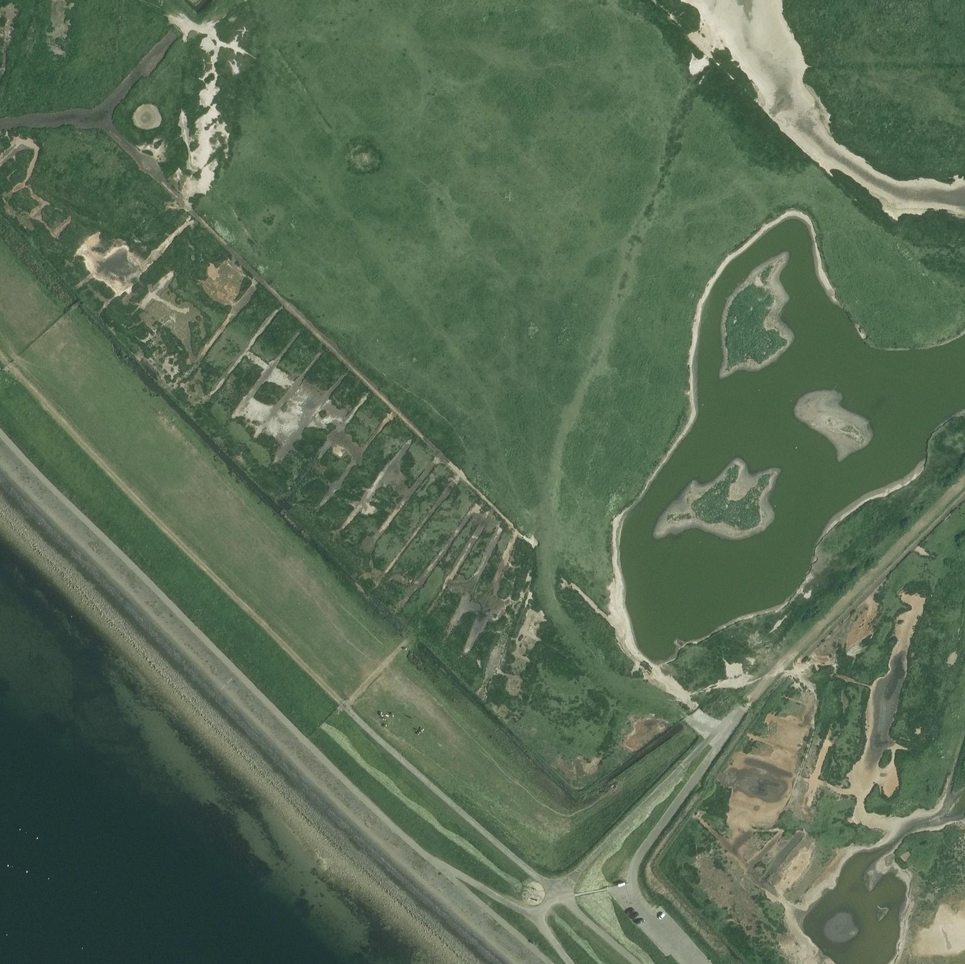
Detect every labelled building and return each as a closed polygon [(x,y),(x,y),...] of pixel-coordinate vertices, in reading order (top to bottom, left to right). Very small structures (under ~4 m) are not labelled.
[(674,912),(666,920),(676,930),(684,923),(674,912)]
